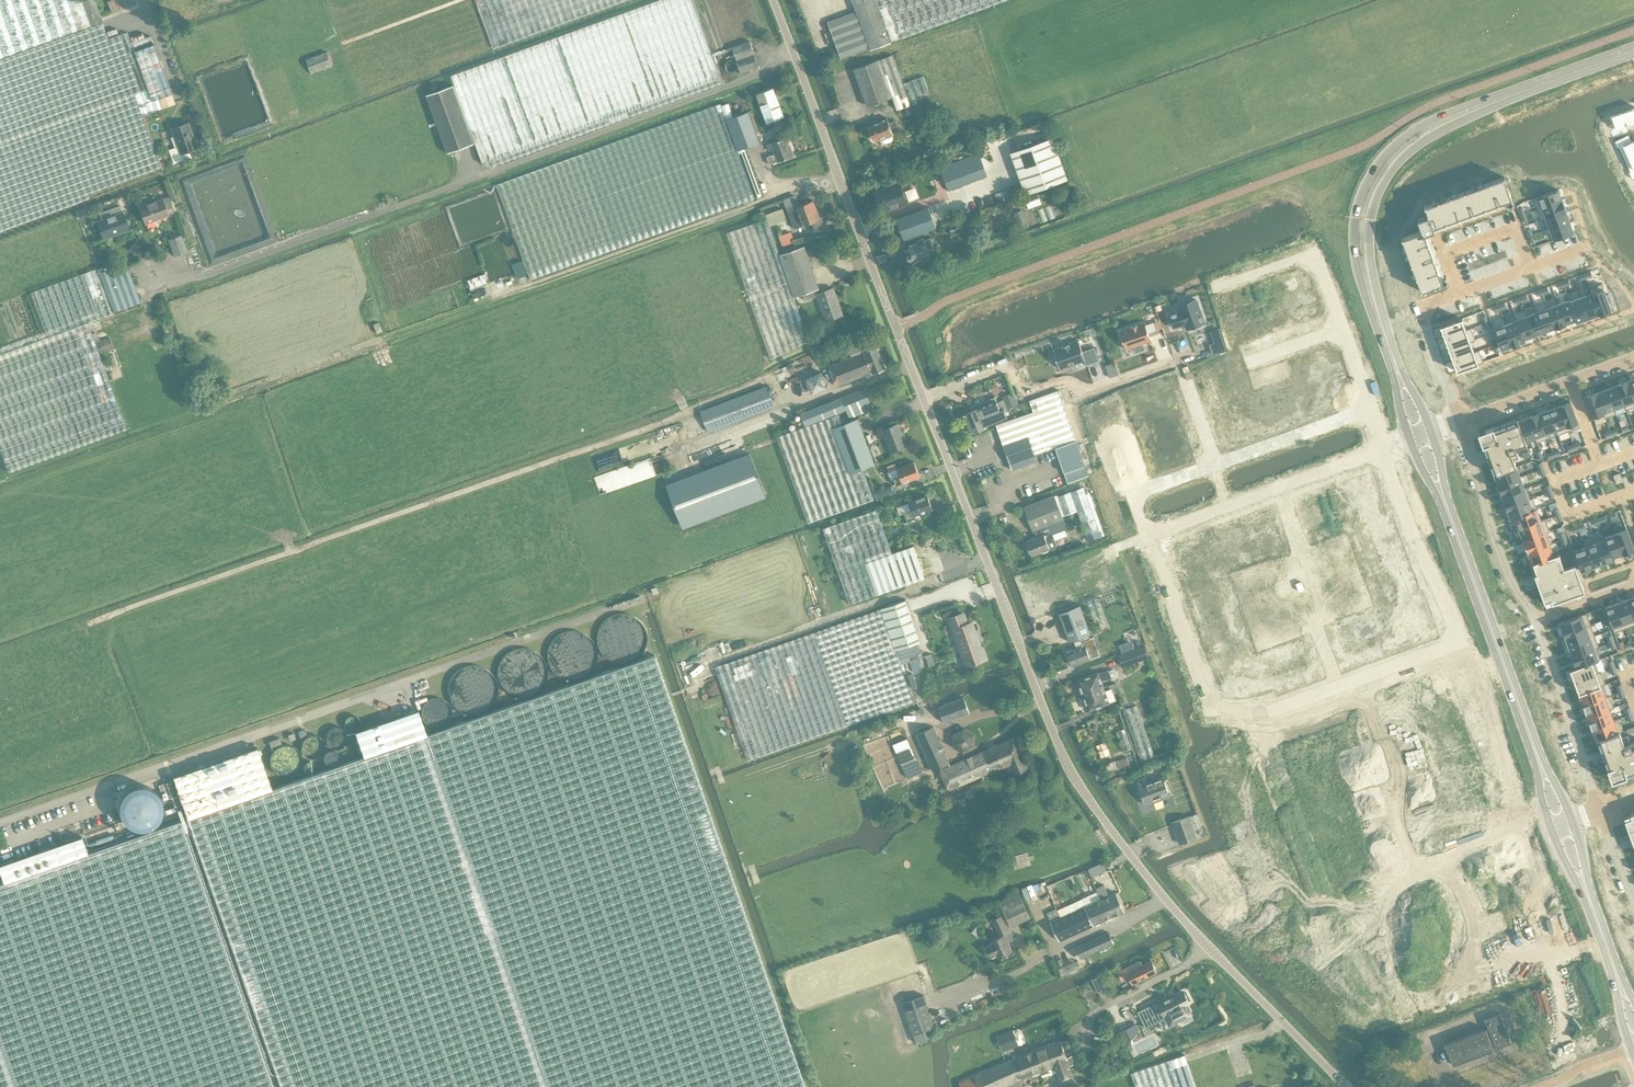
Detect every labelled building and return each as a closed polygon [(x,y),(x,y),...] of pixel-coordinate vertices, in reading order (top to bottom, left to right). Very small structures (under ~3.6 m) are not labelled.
[(16,52),(90,26),(103,22),(95,0),(83,0),(81,1),(81,0),(0,0),(0,58),(16,52)] [(122,8),(119,0),(111,0),(107,1),(111,12),(122,8)] [(692,0),(654,0),(563,33),(451,75),(454,85),(429,94),(427,95),(448,152),(449,152),(475,143),(482,162),(492,166),(598,129),(723,84),(692,0)] [(493,49),(500,46),(540,32),(627,0),(475,0),(493,49)] [(834,34),(842,56),(870,46),(871,49),(892,41),(891,41),(1003,0),(852,0),(856,11),(830,21),(834,34)] [(102,24),(75,34),(0,61),(0,232),(116,189),(162,171),(142,115),(175,103),(171,93),(173,93),(159,55),(158,55),(150,35),(131,42),(127,32),(108,39),(102,24)] [(750,41),(732,47),(741,72),(759,66),(750,41)] [(312,73),(333,65),(328,52),(307,59),(312,73)] [(916,96),(929,91),(923,76),(909,81),(910,81),(903,83),(893,55),(880,59),(854,69),(868,106),(893,97),(897,110),(904,107),(904,108),(918,102),(916,96)] [(780,85),(775,87),(779,96),(784,94),(780,85)] [(761,112),(757,101),(751,103),(755,114),(761,112)] [(728,103),(722,105),(721,103),(497,185),(531,279),(755,198),(762,195),(745,148),(760,142),(749,111),(733,117),(728,103)] [(1609,116),(1613,129),(1611,130),(1613,138),(1628,133),(1625,125),(1633,123),(1633,107),(1609,116)] [(895,120),(889,123),(887,118),(880,120),(881,121),(869,126),(874,141),(882,138),(884,142),(886,143),(892,141),(893,139),(891,134),(893,134),(891,127),(897,125),(895,120)] [(188,123),(171,128),(178,146),(168,150),(173,164),(191,157),(188,150),(197,147),(188,123)] [(1614,141),(1618,148),(1619,147),(1624,159),(1633,155),(1633,140),(1632,141),(1629,134),(1614,141)] [(770,164),(793,156),(786,137),(775,141),(774,137),(767,139),(768,143),(767,144),(769,150),(773,149),(775,154),(767,157),(770,164)] [(1053,137),(1011,152),(1026,194),(1068,179),(1053,137)] [(979,152),(940,167),(948,190),(987,176),(979,152)] [(1624,159),(1630,172),(1629,172),(1632,179),(1633,178),(1633,155),(1624,159)] [(902,173),(890,178),(893,185),(875,191),(883,212),(908,203),(900,183),(904,181),(902,173)] [(1403,237),(1402,237),(1402,239),(1403,239),(1411,263),(1411,264),(1412,265),(1416,276),(1416,277),(1417,278),(1421,290),(1421,291),(1423,291),(1423,290),(1434,286),(1436,286),(1439,284),(1439,285),(1441,284),(1443,283),(1441,278),(1439,272),(1426,234),(1425,234),(1429,232),(1435,230),(1434,227),(1507,200),(1512,198),(1505,179),(1505,178),(1504,176),(1503,177),(1491,181),(1490,182),(1489,182),(1465,191),(1464,191),(1452,196),(1452,195),(1451,196),(1439,200),(1438,201),(1426,205),(1424,205),(1425,207),(1428,213),(1427,213),(1428,215),(1425,216),(1417,219),(1422,230),(1420,231),(1403,237)] [(1558,189),(1533,198),(1537,209),(1562,200),(1562,199),(1558,189)] [(1037,195),(1025,199),(1029,208),(1041,204),(1037,195)] [(145,223),(174,212),(169,196),(140,207),(145,223)] [(794,196),(784,200),(794,228),(820,219),(813,200),(797,205),(794,196)] [(1562,200),(1537,209),(1541,220),(1566,210),(1562,200)] [(122,212),(119,205),(100,212),(102,219),(97,221),(103,239),(129,230),(122,212)] [(929,206),(897,218),(905,238),(936,227),(929,206)] [(734,230),(727,232),(771,359),(778,356),(803,343),(810,340),(808,337),(794,297),(803,294),(805,301),(817,297),(815,290),(819,288),(805,246),(780,254),(770,225),(786,219),(782,207),(754,217),(756,222),(734,230)] [(1566,210),(1541,220),(1546,218),(1549,228),(1570,221),(1566,211),(1566,210)] [(1570,221),(1549,228),(1554,239),(1574,232),(1570,221)] [(792,232),(779,237),(782,243),(783,245),(795,241),(792,232)] [(181,234),(168,239),(175,256),(187,251),(181,234)] [(911,262),(930,255),(927,247),(934,245),(931,237),(924,240),(923,237),(915,240),(916,242),(906,246),(908,254),(907,256),(909,259),(911,260),(911,262)] [(518,278),(528,274),(523,260),(512,264),(518,278)] [(0,354),(0,451),(8,472),(127,428),(100,354),(95,342),(88,322),(111,314),(114,313),(113,311),(140,301),(126,262),(114,267),(112,263),(97,269),(97,268),(31,292),(45,331),(47,337),(0,354)] [(470,292),(486,286),(484,280),(486,278),(485,273),(466,280),(470,292)] [(1304,277),(1278,286),(1281,295),(1308,286),(1305,280),(1304,277)] [(1601,283),(1590,287),(1599,314),(1611,310),(1609,303),(1612,302),(1609,293),(1606,295),(1601,283)] [(1308,286),(1281,295),(1285,304),(1311,295),(1308,286)] [(1591,293),(1580,296),(1588,318),(1599,314),(1590,287),(1589,287),(1591,293)] [(833,288),(818,293),(827,320),(843,315),(833,288)] [(1311,295),(1285,304),(1285,305),(1288,304),(1291,312),(1288,313),(1288,314),(1314,304),(1311,295)] [(1569,299),(1577,322),(1588,318),(1580,296),(1570,300),(1569,299)] [(1181,310),(1169,314),(1174,327),(1185,323),(1186,323),(1187,328),(1205,322),(1196,299),(1179,305),(1181,310)] [(1569,299),(1558,303),(1566,324),(1566,323),(1576,320),(1577,322),(1569,299)] [(1546,302),(1536,306),(1545,331),(1555,327),(1555,328),(1555,327),(1546,302)] [(1547,302),(1546,302),(1555,327),(1566,324),(1558,303),(1548,307),(1547,302)] [(1526,310),(1525,310),(1534,335),(1545,331),(1536,306),(1535,306),(1537,311),(1527,315),(1526,310)] [(1525,310),(1515,314),(1525,341),(1524,339),(1534,335),(1525,310)] [(1515,317),(1505,321),(1514,345),(1520,343),(1525,341),(1515,314),(1514,314),(1515,317)] [(1462,318),(1440,326),(1441,327),(1443,331),(1442,331),(1443,332),(1445,337),(1444,337),(1445,337),(1471,328),(1471,327),(1466,329),(1462,319),(1463,319),(1462,318)] [(1131,327),(1120,331),(1126,349),(1134,346),(1136,352),(1145,349),(1142,343),(1144,342),(1151,340),(1149,333),(1157,330),(1154,321),(1146,324),(1145,322),(1137,325),(1137,324),(1131,327)] [(1505,324),(1494,328),(1502,349),(1513,345),(1514,345),(1505,321),(1504,321),(1505,324)] [(379,322),(373,324),(377,333),(382,331),(379,322)] [(1215,343),(1210,345),(1212,352),(1213,354),(1227,349),(1219,327),(1211,330),(1215,343)] [(1471,328),(1445,337),(1445,338),(1447,342),(1446,342),(1447,344),(1447,343),(1449,348),(1448,348),(1449,349),(1475,339),(1471,328)] [(865,348),(862,339),(847,345),(852,357),(829,366),(837,385),(864,374),(868,377),(872,375),(873,372),(885,367),(875,343),(865,348)] [(1475,339),(1449,349),(1451,353),(1451,354),(1451,355),(1453,359),(1453,360),(1479,350),(1479,349),(1474,351),(1471,341),(1476,339),(1475,339)] [(1054,349),(1053,349),(1060,368),(1061,368),(1084,360),(1085,360),(1086,365),(1099,360),(1095,347),(1082,351),(1079,340),(1078,340),(1078,341),(1070,344),(1069,343),(1062,346),(1063,346),(1054,349)] [(1328,346),(1302,355),(1306,365),(1332,356),(1332,355),(1328,346)] [(1479,350),(1453,360),(1455,365),(1455,366),(1457,370),(1457,371),(1484,362),(1483,361),(1479,350)] [(1332,356),(1306,365),(1309,375),(1335,365),(1332,356)] [(377,364),(381,375),(387,373),(383,362),(377,364)] [(1114,362),(1106,365),(1110,377),(1118,374),(1114,362)] [(1030,364),(1019,368),(1023,378),(1026,382),(1035,378),(1030,364)] [(1335,365),(1309,375),(1313,384),(1338,374),(1335,366),(1335,365)] [(1338,374),(1313,384),(1315,383),(1318,392),(1316,392),(1316,393),(1342,384),(1338,374)] [(1617,384),(1627,410),(1633,407),(1633,397),(1628,380),(1617,384)] [(1342,384),(1316,393),(1319,402),(1345,393),(1342,384)] [(1617,385),(1607,388),(1616,413),(1616,414),(1627,411),(1627,410),(1617,384),(1617,385)] [(709,431),(775,406),(767,385),(701,410),(709,431)] [(865,387),(842,396),(801,413),(806,425),(846,409),(850,418),(873,408),(865,387)] [(1597,392),(1596,392),(1606,417),(1616,413),(1607,388),(1597,392)] [(1034,411),(996,424),(1004,444),(1003,444),(1003,445),(1028,436),(1035,454),(1056,447),(1076,440),(1076,438),(1059,390),(1033,399),(1030,400),(1034,411)] [(1007,394),(1002,396),(1005,402),(1007,407),(1007,408),(1012,406),(1019,404),(1014,392),(1007,394)] [(1585,396),(1594,419),(1604,415),(1605,417),(1606,417),(1596,392),(1585,396)] [(1345,393),(1319,402),(1323,412),(1349,403),(1345,393)] [(971,411),(963,413),(967,423),(1001,410),(998,404),(995,397),(969,407),(971,411)] [(1299,399),(1287,403),(1296,426),(1307,421),(1299,399)] [(1570,401),(1560,405),(1569,431),(1579,427),(1580,427),(1571,401),(1570,401)] [(1276,404),(1285,429),(1295,426),(1296,426),(1287,403),(1277,407),(1276,404)] [(1276,404),(1265,408),(1274,433),(1285,429),(1276,404)] [(1559,406),(1549,409),(1558,434),(1568,431),(1569,431),(1560,405),(1559,405),(1559,406)] [(1176,407),(1151,416),(1155,427),(1180,418),(1176,407)] [(1001,410),(967,423),(971,433),(988,426),(988,425),(1008,417),(1004,409),(1001,410)] [(1539,413),(1548,438),(1546,433),(1547,433),(1556,430),(1558,435),(1558,434),(1549,409),(1540,413),(1539,413)] [(1255,412),(1244,416),(1253,441),(1264,437),(1255,412)] [(1530,416),(1528,417),(1537,442),(1539,441),(1547,439),(1548,438),(1539,413),(1537,413),(1530,416)] [(829,418),(803,427),(777,436),(808,523),(842,511),(875,499),(863,468),(875,464),(858,418),(843,423),(839,414),(829,418)] [(1244,416),(1234,420),(1243,445),(1244,445),(1244,444),(1253,441),(1244,416)] [(1517,419),(1527,446),(1526,443),(1535,440),(1536,440),(1537,442),(1528,417),(1527,417),(1528,417),(1527,417),(1518,421),(1517,419)] [(1479,432),(1478,433),(1479,434),(1480,437),(1483,446),(1487,455),(1487,456),(1491,455),(1493,461),(1489,462),(1490,463),(1493,473),(1494,473),(1493,474),(1494,474),(1516,466),(1514,460),(1520,458),(1516,450),(1520,448),(1524,459),(1530,456),(1527,446),(1517,419),(1516,419),(1517,421),(1511,423),(1511,421),(1509,421),(1510,422),(1494,427),(1493,427),(1485,430),(1479,432)] [(1234,420),(1223,423),(1233,449),(1243,445),(1234,420)] [(883,429),(891,452),(907,446),(906,444),(907,442),(905,438),(904,438),(898,423),(883,429)] [(1028,436),(1003,445),(1006,454),(1010,463),(1035,454),(1028,436)] [(1178,440),(1187,465),(1194,463),(1193,463),(1199,461),(1190,438),(1179,442),(1178,440)] [(1076,440),(1056,447),(1068,482),(1089,475),(1076,440)] [(1178,440),(1167,444),(1176,469),(1187,465),(1178,440)] [(1167,444),(1157,448),(1166,473),(1176,469),(1167,444)] [(750,453),(667,485),(682,526),(765,494),(750,453)] [(889,472),(888,472),(891,480),(894,478),(896,485),(903,483),(920,476),(915,462),(897,469),(889,472)] [(895,463),(887,466),(889,472),(897,469),(895,463)] [(1516,466),(1494,474),(1494,475),(1495,474),(1498,484),(1498,485),(1520,477),(1516,466)] [(1335,484),(1334,484),(1335,486),(1335,485),(1343,506),(1342,506),(1344,511),(1355,507),(1358,516),(1364,514),(1366,519),(1364,519),(1364,520),(1366,519),(1386,512),(1387,512),(1388,512),(1388,511),(1384,501),(1384,500),(1384,499),(1381,492),(1378,483),(1373,470),(1358,475),(1342,481),(1341,481),(1342,484),(1336,486),(1335,484)] [(1614,475),(1616,481),(1616,483),(1623,481),(1622,479),(1621,478),(1621,475),(1620,473),(1614,475)] [(1520,477),(1498,485),(1501,491),(1503,496),(1527,487),(1526,487),(1524,488),(1520,477)] [(892,484),(878,490),(880,496),(895,491),(892,484)] [(1335,486),(1326,489),(1333,509),(1342,506),(1343,506),(1335,485),(1335,486)] [(1084,486),(1057,496),(1059,500),(1065,514),(1078,509),(1089,539),(1102,534),(1086,492),(1084,486)] [(1527,487),(1503,496),(1504,501),(1506,507),(1533,497),(1530,498),(1527,487)] [(1320,491),(1317,492),(1324,512),(1327,511),(1333,509),(1326,489),(1320,491)] [(1317,492),(1308,495),(1316,521),(1326,518),(1324,512),(1317,492)] [(1056,494),(1024,506),(1033,530),(1035,530),(1064,519),(1057,501),(1059,500),(1057,496),(1056,494)] [(902,505),(908,521),(917,518),(915,515),(933,508),(927,495),(902,505)] [(1308,495),(1298,499),(1306,519),(1308,524),(1316,521),(1308,495)] [(1533,497),(1506,507),(1507,508),(1511,518),(1537,509),(1533,497)] [(1298,499),(1288,502),(1296,523),(1306,519),(1298,499)] [(824,527),(850,603),(925,577),(913,545),(892,553),(877,508),(824,527)] [(1276,509),(1266,513),(1273,533),(1283,529),(1276,509)] [(1537,509),(1511,518),(1511,519),(1515,517),(1519,528),(1546,519),(1545,518),(1541,520),(1537,509)] [(1386,512),(1366,519),(1363,520),(1367,529),(1390,521),(1387,512),(1386,512)] [(1266,513),(1255,516),(1263,537),(1273,533),(1266,513)] [(1255,516),(1245,520),(1252,540),(1263,537),(1255,516)] [(1037,537),(1027,541),(1032,555),(1050,549),(1053,550),(1056,549),(1057,546),(1055,540),(1052,533),(1067,528),(1064,519),(1035,530),(1037,537)] [(1546,519),(1519,528),(1523,540),(1550,530),(1546,519)] [(1245,520),(1234,524),(1242,544),(1252,540),(1245,520)] [(1390,521),(1367,529),(1370,538),(1373,538),(1393,530),(1390,521)] [(1234,524),(1224,528),(1230,545),(1231,548),(1242,544),(1234,524)] [(1224,528),(1214,531),(1216,536),(1222,551),(1231,548),(1230,545),(1224,528)] [(1616,533),(1623,553),(1633,549),(1633,548),(1627,529),(1616,533)] [(1393,530),(1373,538),(1376,547),(1396,539),(1393,530)] [(1550,530),(1523,540),(1527,552),(1552,543),(1548,532),(1550,531),(1550,530)] [(1214,531),(1204,535),(1211,555),(1222,551),(1216,536),(1214,531)] [(1606,536),(1605,536),(1614,559),(1613,557),(1623,553),(1616,533),(1615,533),(1606,536)] [(1204,535),(1193,539),(1201,559),(1211,555),(1204,535)] [(1605,536),(1595,540),(1603,563),(1613,559),(1614,559),(1605,536)] [(1193,539),(1183,543),(1190,563),(1201,559),(1193,539)] [(1396,539),(1376,547),(1371,549),(1374,558),(1400,549),(1396,539)] [(1595,540),(1584,544),(1593,566),(1603,563),(1595,540)] [(1552,543),(1527,552),(1528,553),(1528,552),(1532,564),(1559,554),(1559,553),(1553,555),(1550,545),(1552,544),(1552,543)] [(1575,550),(1574,550),(1579,563),(1582,571),(1582,570),(1593,566),(1584,544),(1585,547),(1575,550)] [(1400,549),(1374,558),(1378,567),(1383,565),(1403,558),(1400,549)] [(1113,551),(1105,554),(1107,560),(1108,560),(1115,557),(1113,551)] [(1559,554),(1532,564),(1534,564),(1534,566),(1536,570),(1536,572),(1537,572),(1537,573),(1535,574),(1535,576),(1539,575),(1541,580),(1537,582),(1538,583),(1538,584),(1543,595),(1545,602),(1546,605),(1553,603),(1562,599),(1585,591),(1575,564),(1564,568),(1559,554)] [(1403,558),(1383,565),(1386,575),(1407,567),(1403,558)] [(1407,567),(1386,575),(1381,577),(1384,586),(1387,585),(1410,577),(1407,567)] [(1410,577),(1387,585),(1390,594),(1413,586),(1410,577)] [(1231,580),(1217,584),(1219,590),(1233,586),(1231,580)] [(1413,586),(1390,594),(1394,605),(1417,597),(1413,586)] [(1085,602),(1091,618),(1104,613),(1099,597),(1085,602)] [(1417,597),(1394,605),(1392,606),(1396,616),(1420,607),(1417,597)] [(1616,603),(1625,628),(1633,625),(1633,619),(1627,599),(1616,603)] [(715,667),(748,760),(914,702),(901,664),(910,661),(915,673),(922,670),(918,658),(922,656),(917,642),(920,641),(906,600),(715,667)] [(1616,603),(1605,607),(1614,632),(1625,628),(1616,603)] [(1068,609),(1059,612),(1070,642),(1074,640),(1077,648),(1067,652),(1069,658),(1068,659),(1070,664),(1071,663),(1072,665),(1090,659),(1100,655),(1099,653),(1093,636),(1092,637),(1090,637),(1090,635),(1089,635),(1091,634),(1080,605),(1080,604),(1068,609)] [(1420,607),(1396,616),(1400,627),(1424,617),(1420,607)] [(1244,609),(1230,614),(1232,621),(1246,616),(1244,609)] [(1587,612),(1560,622),(1562,628),(1564,634),(1591,624),(1587,612)] [(975,663),(977,662),(984,659),(972,622),(967,624),(963,613),(950,618),(956,635),(958,634),(965,653),(963,654),(966,665),(975,662),(975,663)] [(1354,613),(1329,622),(1332,632),(1358,623),(1354,613)] [(1246,616),(1232,621),(1235,628),(1249,623),(1246,616)] [(1424,617),(1400,627),(1404,637),(1429,628),(1425,617),(1424,617)] [(1358,623),(1332,632),(1336,641),(1356,634),(1361,632),(1358,623)] [(1591,624),(1564,634),(1565,634),(1569,645),(1595,635),(1591,624)] [(1429,628),(1404,637),(1408,648),(1429,640),(1433,639),(1432,636),(1429,628)] [(1356,634),(1336,641),(1339,650),(1359,643),(1356,634)] [(1595,635),(1569,645),(1572,655),(1572,656),(1599,646),(1595,635)] [(1359,643),(1339,650),(1342,660),(1358,654),(1368,650),(1365,641),(1359,643)] [(1149,657),(1145,645),(1119,655),(1123,666),(1149,657)] [(1576,667),(1570,669),(1600,658),(1597,648),(1599,647),(1599,646),(1572,656),(1575,662),(1576,667)] [(1258,649),(1244,654),(1246,661),(1260,655),(1259,652),(1258,649)] [(1320,651),(1308,655),(1316,675),(1327,671),(1320,651)] [(926,655),(929,666),(934,664),(931,654),(926,655)] [(1297,657),(1298,659),(1305,679),(1314,676),(1316,675),(1308,655),(1308,654),(1297,657)] [(257,747),(173,776),(188,817),(87,852),(82,836),(29,854),(30,858),(35,871),(4,882),(0,883),(0,1086),(274,1086),(184,828),(191,826),(241,971),(282,1086),(805,1086),(654,655),(451,725),(427,734),(418,709),(417,710),(407,713),(355,732),(363,756),(272,788),(257,747)] [(1600,658),(1570,669),(1570,670),(1571,670),(1572,675),(1573,676),(1575,681),(1574,681),(1575,681),(1601,671),(1605,670),(1601,659),(1600,658)] [(1298,659),(1288,663),(1295,683),(1305,679),(1298,659)] [(1287,660),(1276,664),(1284,687),(1295,683),(1288,663),(1287,660)] [(1276,664),(1265,667),(1273,691),(1284,687),(1276,664)] [(1099,672),(1077,680),(1083,694),(1104,687),(1102,680),(1111,677),(1112,679),(1116,677),(1118,674),(1117,670),(1113,669),(1109,670),(1099,673),(1099,672)] [(1601,671),(1575,681),(1575,682),(1579,692),(1579,693),(1606,683),(1601,671)] [(1398,687),(1384,693),(1392,715),(1393,719),(1398,717),(1397,716),(1423,707),(1439,749),(1437,750),(1439,754),(1446,752),(1466,744),(1467,744),(1454,707),(1450,698),(1454,696),(1446,674),(1439,676),(1431,679),(1430,676),(1398,687)] [(1606,683),(1579,693),(1583,705),(1610,695),(1610,694),(1607,695),(1603,685),(1606,684),(1606,683)] [(1105,690),(1104,687),(1083,694),(1089,710),(1110,703),(1110,702),(1116,700),(1112,688),(1105,690)] [(1583,706),(1582,707),(1583,710),(1585,711),(1586,711),(1588,716),(1614,707),(1610,695),(1583,705),(1583,706)] [(1372,696),(1362,700),(1370,720),(1379,716),(1372,696)] [(964,697),(939,707),(945,721),(969,712),(964,697)] [(1362,700),(1353,703),(1360,723),(1370,720),(1362,700)] [(1353,703),(1344,706),(1351,726),(1360,723),(1353,703)] [(1123,710),(1141,760),(1155,755),(1137,705),(1123,710)] [(1344,706),(1334,710),(1342,730),(1351,726),(1344,706)] [(1614,707),(1588,716),(1589,721),(1589,722),(1588,723),(1589,727),(1591,727),(1592,728),(1618,718),(1613,720),(1609,709),(1614,707)] [(1334,710),(1325,713),(1332,733),(1342,730),(1334,710)] [(1618,718),(1592,728),(1596,740),(1623,730),(1618,718)] [(933,726),(917,734),(933,770),(950,763),(933,726)] [(1125,728),(1118,731),(1125,751),(1132,748),(1125,728)] [(1596,740),(1598,740),(1601,750),(1601,751),(1605,750),(1607,756),(1604,757),(1604,758),(1608,768),(1607,768),(1611,777),(1612,780),(1612,781),(1613,780),(1619,778),(1627,775),(1633,773),(1633,742),(1630,743),(1627,735),(1622,737),(1620,732),(1623,731),(1623,730),(1596,740)] [(892,744),(907,778),(922,771),(907,737),(892,744)] [(949,789),(980,776),(1007,765),(1010,772),(1015,769),(1017,772),(1027,767),(1014,737),(1000,744),(995,746),(994,744),(988,747),(989,748),(987,749),(983,752),(941,771),(942,773),(943,775),(948,787),(949,789)] [(271,747),(282,743),(280,738),(269,741),(271,747)] [(1466,744),(1446,752),(1449,761),(1469,754),(1466,744)] [(1469,754),(1449,761),(1452,770),(1472,763),(1469,754)] [(1118,767),(1129,763),(1127,757),(1116,760),(1118,767)] [(1472,763),(1452,770),(1456,781),(1476,774),(1472,763)] [(1476,774),(1456,781),(1460,791),(1480,784),(1476,774)] [(1145,777),(1138,779),(1140,785),(1139,786),(1146,804),(1153,801),(1155,806),(1159,807),(1162,806),(1163,803),(1162,798),(1169,795),(1164,781),(1162,777),(1147,783),(1145,777)] [(1480,784),(1460,791),(1464,802),(1484,794),(1480,784)] [(1484,794),(1464,802),(1466,809),(1467,811),(1487,804),(1486,802),(1484,794)] [(1487,804),(1467,811),(1470,820),(1491,813),(1487,804)] [(1197,813),(1189,816),(1195,833),(1204,830),(1197,813)] [(1491,813),(1470,820),(1474,830),(1494,822),(1491,813)] [(1624,816),(1624,817),(1625,820),(1632,838),(1632,840),(1633,845),(1633,813),(1631,814),(1625,816),(1624,816)] [(1189,816),(1172,823),(1180,844),(1197,837),(1195,833),(1189,816)] [(1494,822),(1474,830),(1477,839),(1478,839),(1498,832),(1494,822)] [(1421,833),(1411,837),(1418,857),(1428,854),(1421,833)] [(1411,837),(1402,840),(1409,860),(1418,857),(1411,837)] [(1402,840),(1392,844),(1400,864),(1409,860),(1402,840)] [(1392,844),(1383,847),(1390,867),(1400,864),(1392,844)] [(1380,851),(1369,855),(1376,875),(1387,871),(1380,851)] [(1369,855),(1358,859),(1366,879),(1376,875),(1369,855)] [(1358,859),(1348,862),(1355,883),(1366,879),(1358,859)] [(1200,866),(1193,868),(1199,884),(1208,881),(1211,890),(1231,883),(1226,868),(1220,870),(1216,860),(1210,862),(1209,860),(1199,864),(1200,866)] [(1102,862),(1088,868),(1092,877),(1106,871),(1102,862)] [(1348,862),(1337,866),(1345,886),(1355,883),(1348,862)] [(1337,866),(1326,870),(1334,890),(1345,886),(1337,866)] [(1276,876),(1262,881),(1264,887),(1264,888),(1278,883),(1278,881),(1276,876)] [(1109,895),(1104,884),(1096,888),(1101,898),(1105,908),(1109,906),(1114,916),(1124,911),(1116,892),(1109,895)] [(1011,927),(1031,918),(1019,892),(999,902),(1011,927)] [(1109,906),(1105,908),(1101,898),(1050,921),(1059,940),(1070,935),(1114,916),(1109,906)] [(1452,904),(1441,908),(1449,928),(1459,924),(1459,923),(1452,904)] [(1441,908),(1431,911),(1438,932),(1449,928),(1441,908)] [(1055,909),(1048,912),(1051,919),(1058,915),(1055,909)] [(1431,911),(1420,915),(1428,936),(1438,932),(1431,911)] [(992,943),(985,946),(990,957),(997,954),(998,957),(1000,956),(1002,957),(1005,955),(1006,953),(1012,950),(1008,941),(1014,939),(1011,933),(1003,914),(992,919),(999,936),(991,940),(992,943)] [(1379,914),(1368,918),(1375,938),(1386,934),(1379,914)] [(1420,915),(1410,919),(1417,939),(1428,936),(1420,915)] [(1368,918),(1358,922),(1365,942),(1375,938),(1368,918)] [(1410,919),(1399,923),(1406,943),(1417,939),(1410,919)] [(1358,922),(1347,926),(1354,946),(1365,942),(1358,922)] [(1399,923),(1388,927),(1395,947),(1406,943),(1399,923)] [(1347,926),(1337,929),(1344,950),(1354,946),(1347,926)] [(1337,929),(1326,934),(1333,954),(1344,950),(1337,929)] [(1108,932),(1074,947),(1079,958),(1113,943),(1108,932)] [(1117,972),(1121,980),(1129,976),(1132,984),(1157,971),(1151,960),(1143,965),(1140,960),(1117,972)] [(1100,976),(1092,980),(1098,992),(1106,989),(1100,976)] [(1158,1001),(1138,1011),(1146,1028),(1159,1021),(1164,1031),(1177,1024),(1175,1021),(1190,1013),(1186,1004),(1189,1002),(1184,991),(1171,998),(1170,996),(1164,999),(1165,1001),(1159,1004),(1158,1001)] [(917,1042),(928,1039),(926,1030),(935,1026),(924,994),(903,1001),(917,1042)] [(1500,1014),(1485,1020),(1489,1028),(1446,1045),(1454,1065),(1512,1044),(1500,1014)] [(1007,1032),(996,1036),(1002,1051),(1012,1047),(1007,1032)] [(1052,1043),(1032,1050),(1040,1071),(1042,1074),(1049,1072),(1050,1074),(1058,1071),(1061,1079),(1063,1078),(1070,1075),(1072,1074),(1069,1065),(1075,1063),(1072,1056),(1066,1058),(1060,1040),(1052,1043)] [(959,1082),(962,1086),(1022,1086),(1023,1086),(1019,1079),(1040,1071),(1032,1050),(1022,1055),(1000,1064),(979,1073),(974,1076),(959,1082)] [(1117,1052),(1107,1057),(1109,1062),(1119,1058),(1117,1052)] [(1185,1054),(1131,1072),(1136,1086),(1196,1086),(1185,1054)]
